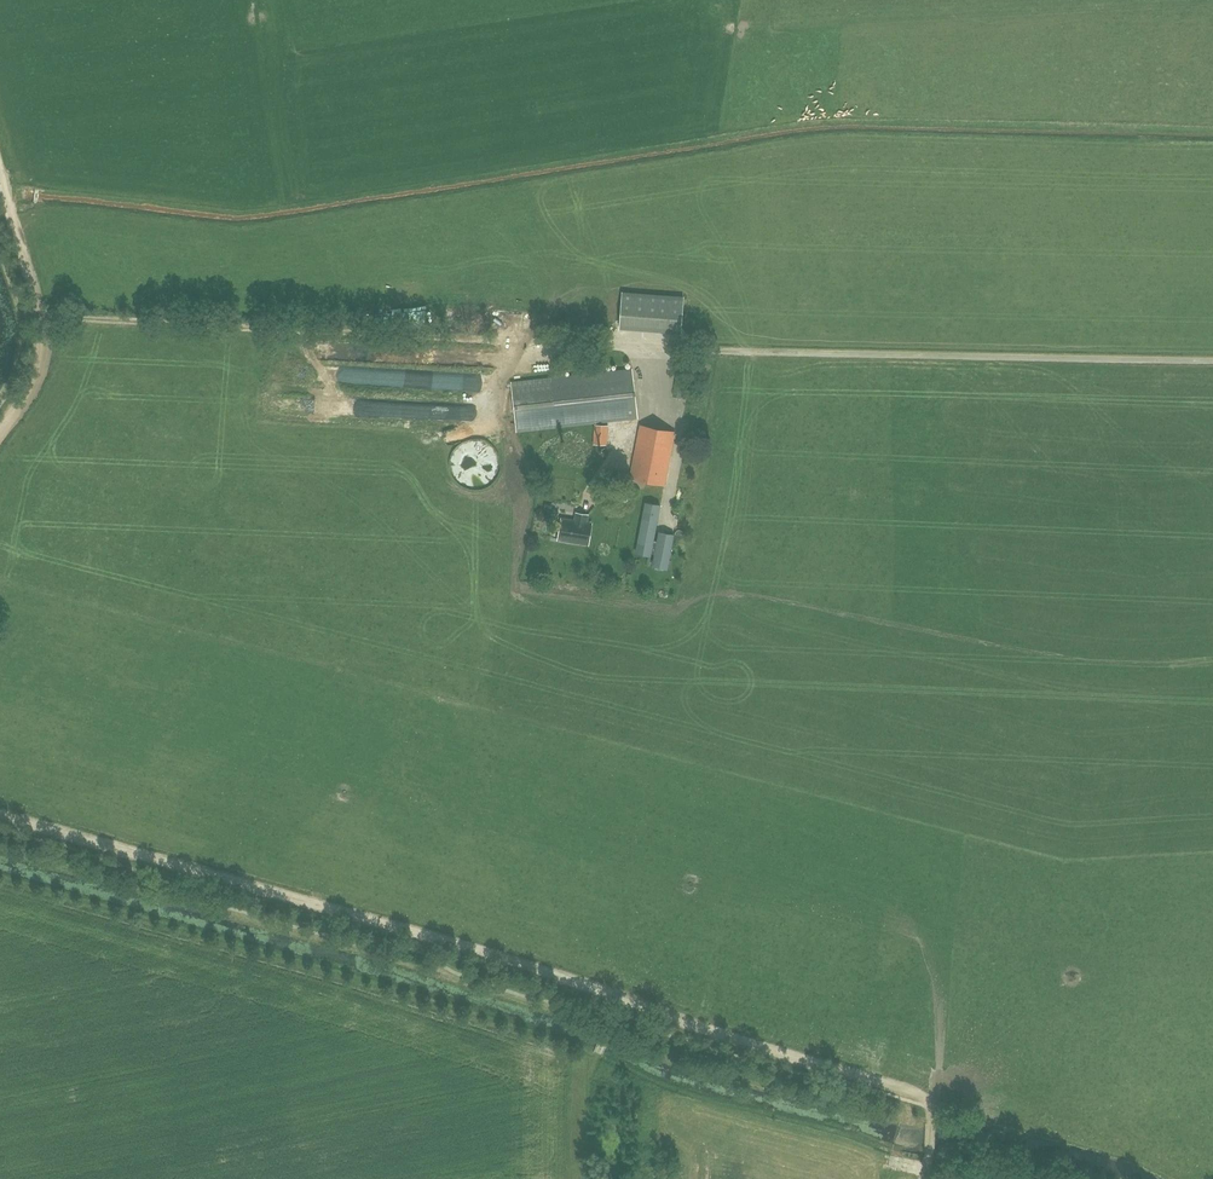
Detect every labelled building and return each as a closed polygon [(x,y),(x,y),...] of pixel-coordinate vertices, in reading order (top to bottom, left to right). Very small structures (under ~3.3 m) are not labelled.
[(683,334),(686,297),(624,292),(621,329),(683,334)] [(530,325),(529,314),(513,316),(514,327),(530,325)] [(473,353),(450,352),(450,365),(473,365),(473,353)] [(543,357),(529,359),(531,377),(545,376),(543,357)] [(557,428),(638,419),(632,369),(551,378),(510,382),(516,433),(557,428)] [(607,445),(607,427),(596,426),(595,444),(607,445)] [(640,426),(631,478),(664,485),(674,433),(640,426)] [(645,502),(636,550),(669,557),(673,537),(671,537),(671,536),(664,534),(662,543),(653,541),(660,505),(645,502)] [(588,544),(591,524),(586,524),(587,516),(577,514),(576,522),(562,520),(559,540),(588,544)]
